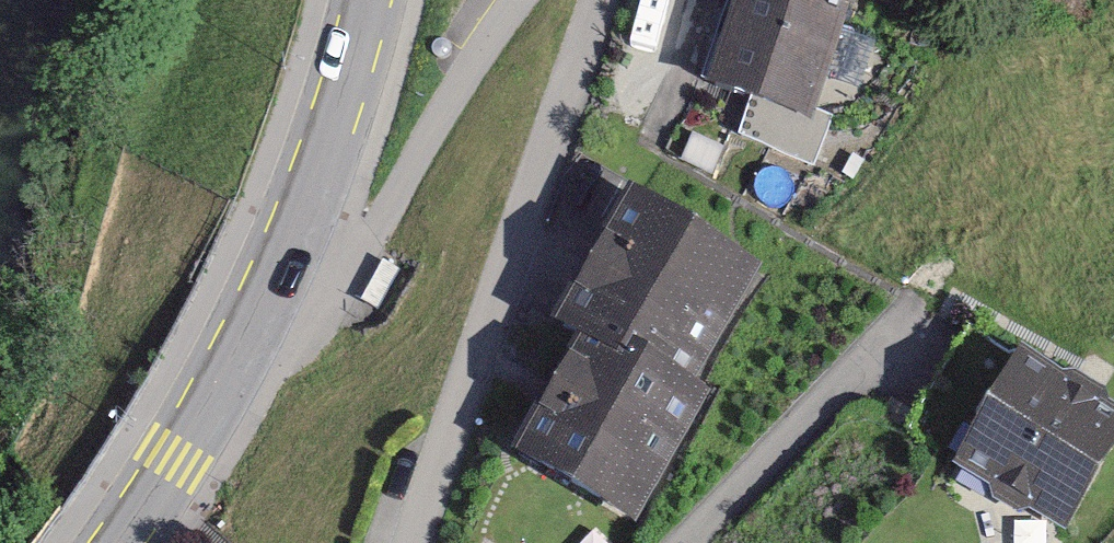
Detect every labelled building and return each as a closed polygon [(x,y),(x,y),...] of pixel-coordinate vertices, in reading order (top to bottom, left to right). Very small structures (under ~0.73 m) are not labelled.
[(837,20),(775,0),(737,0),(710,87),(806,118),(837,20)] [(837,20),(844,0),(775,0),(837,20)] [(765,269),(648,198),(564,336),(601,358),(539,461),(649,528),(726,401),(696,383),(765,269)] [(1023,354),(954,468),(1067,535),(1113,456),(1113,409),(1023,354)]
